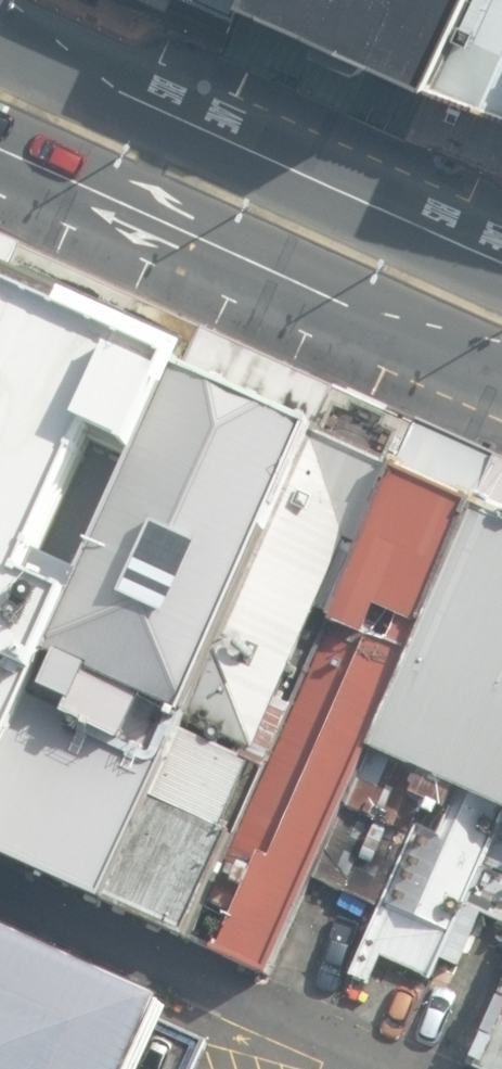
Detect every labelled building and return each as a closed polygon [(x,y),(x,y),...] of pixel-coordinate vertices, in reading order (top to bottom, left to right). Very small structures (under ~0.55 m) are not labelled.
[(251,14),(257,0),(218,0),(251,14)] [(435,97),(477,0),(257,0),(251,14),(435,97)] [(435,97),(501,121),(501,0),(477,0),(435,97)] [(194,381),(2,297),(0,303),(0,689),(40,707),(194,381)] [(320,439),(194,381),(40,707),(173,767),(320,439)] [(400,478),(320,439),(173,767),(157,801),(234,840),(400,478)] [(383,738),(481,516),(400,478),(234,840),(194,926),(275,962),(383,738)] [(481,516),(383,738),(501,791),(501,525),(481,516)] [(40,707),(0,689),(0,797),(40,707)] [(173,767),(40,707),(0,797),(0,841),(118,894),(157,801),(173,767)] [(234,840),(157,801),(118,894),(194,926),(234,840)] [(214,1048),(0,949),(0,1068),(205,1068),(214,1048)] [(489,1051),(501,1057),(501,1020),(489,1051)]
